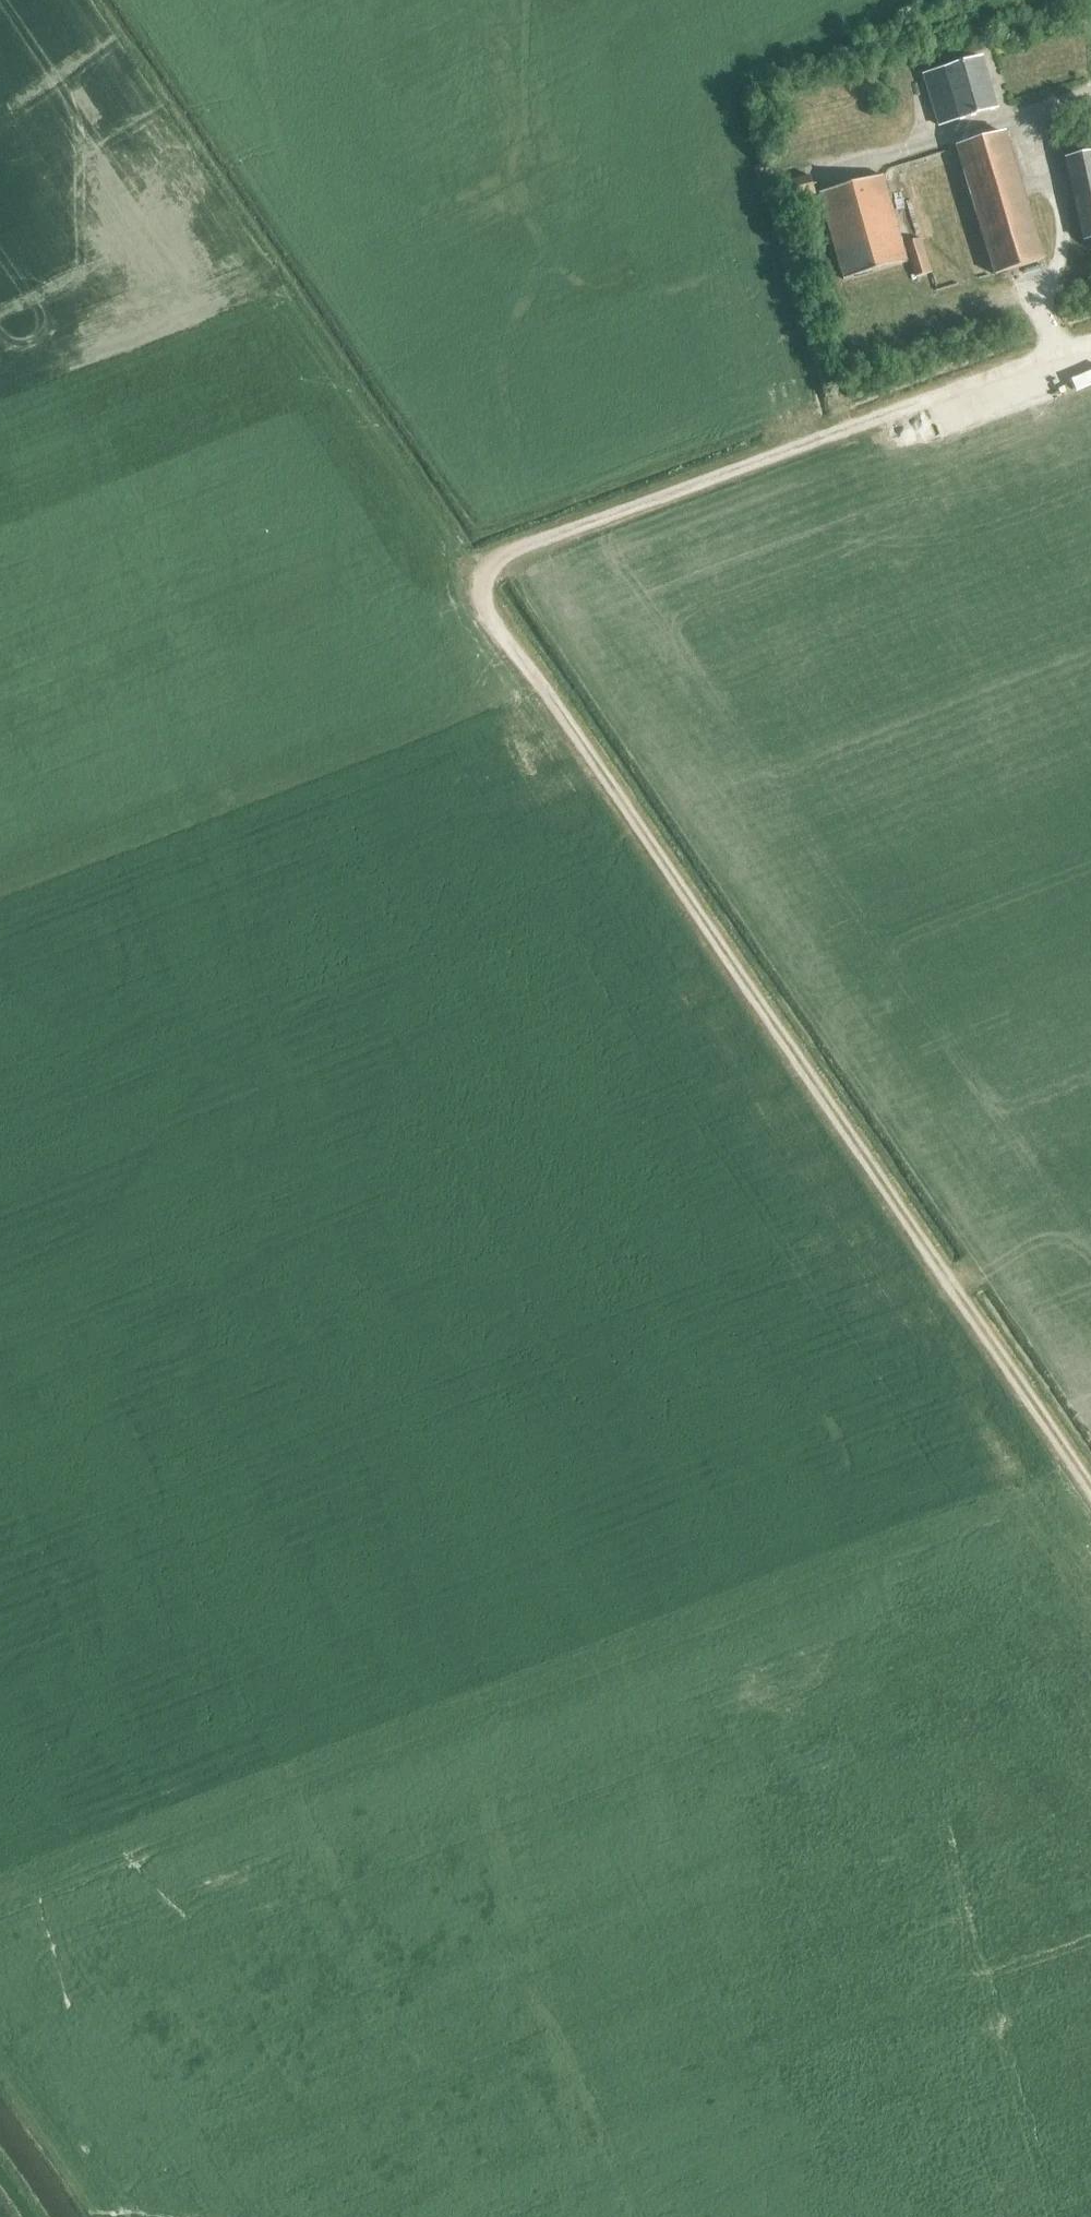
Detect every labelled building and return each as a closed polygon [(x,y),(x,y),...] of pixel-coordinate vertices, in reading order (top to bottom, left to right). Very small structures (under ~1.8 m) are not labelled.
[(955,120),(955,121),(996,108),(981,58),(940,70),(940,71),(923,76),(938,126),(955,120)] [(956,148),(994,275),(1043,260),(1005,133),(956,148)] [(1083,241),(1090,239),(1090,153),(1065,159),(1083,241)] [(782,183),(787,202),(815,195),(809,176),(782,183)] [(819,193),(843,280),(906,262),(882,176),(819,193)] [(905,243),(915,277),(931,272),(920,238),(905,243)]
